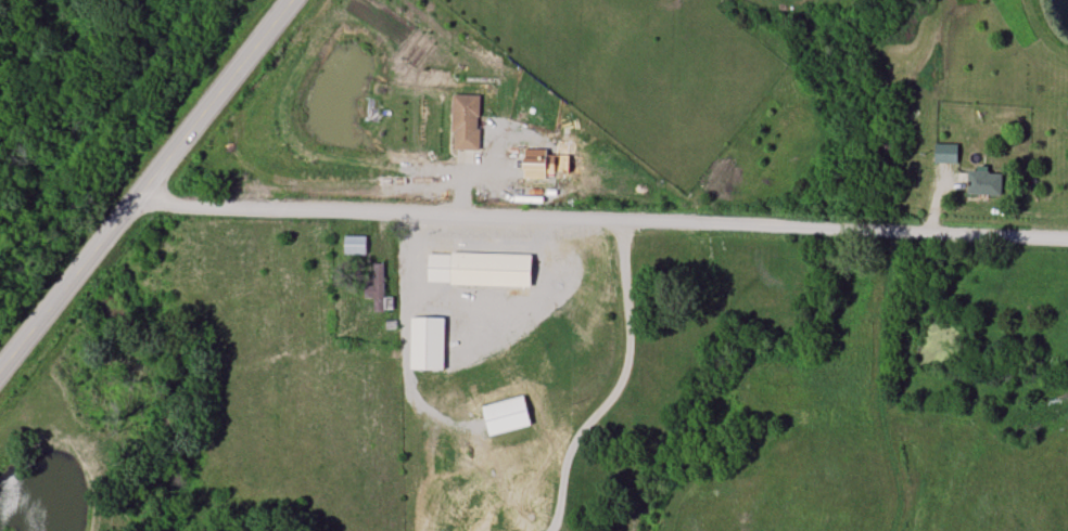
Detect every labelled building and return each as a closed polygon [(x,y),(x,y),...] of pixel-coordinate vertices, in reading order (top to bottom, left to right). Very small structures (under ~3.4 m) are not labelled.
[(452,150),(479,150),(479,95),(452,95),(452,150)] [(934,164),(956,164),(956,144),(934,144),(934,164)] [(967,196),(1001,196),(1001,172),(967,172),(967,196)] [(344,254),(366,254),(366,236),(344,236),(344,254)] [(427,285),(531,286),(532,254),(428,253),(427,285)] [(384,263),(364,263),(364,299),(374,299),(374,314),(384,314),(384,263)] [(410,370),(444,370),(444,318),(410,318),(410,370)] [(481,406),(487,436),(530,426),(523,397),(481,406)]
